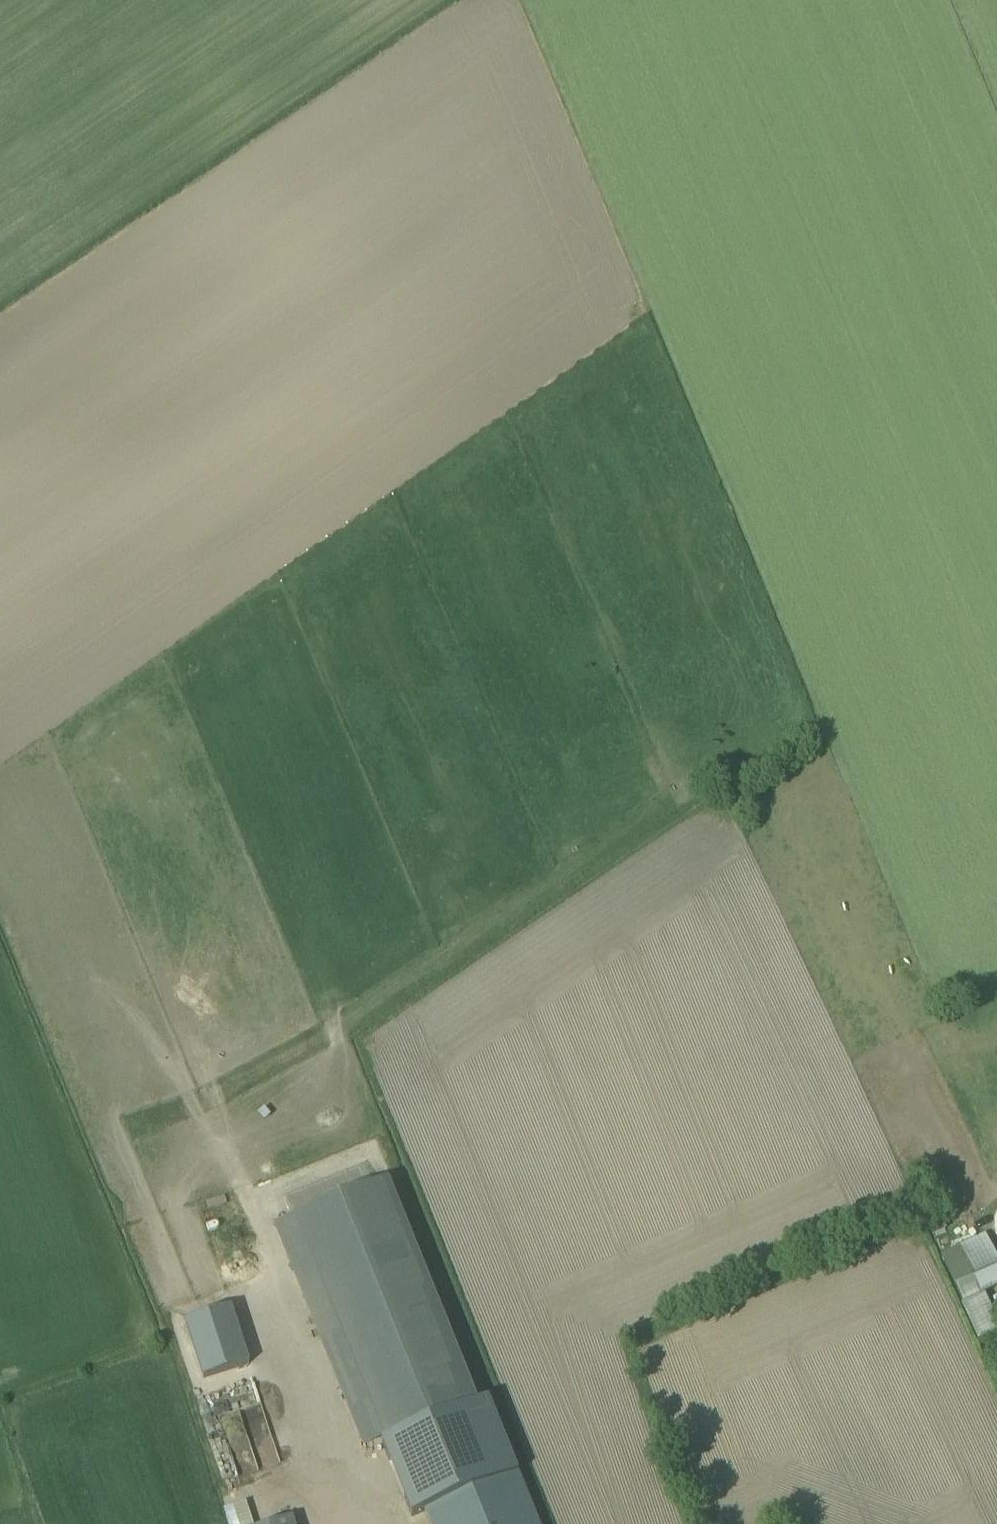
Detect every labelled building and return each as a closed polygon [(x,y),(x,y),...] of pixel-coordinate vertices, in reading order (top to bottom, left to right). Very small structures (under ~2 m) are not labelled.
[(475,1405),(385,1182),(292,1219),(381,1443),(475,1405)] [(939,1217),(924,1224),(929,1236),(945,1229),(939,1217)] [(984,1294),(996,1287),(996,1262),(983,1233),(938,1254),(978,1339),(996,1330),(996,1321),(984,1294)] [(229,1307),(185,1322),(203,1379),(248,1364),(229,1307)] [(382,1443),(412,1517),(423,1512),(427,1523),(537,1523),(517,1474),(518,1474),(488,1400),(475,1406),(475,1405),(382,1443)]
